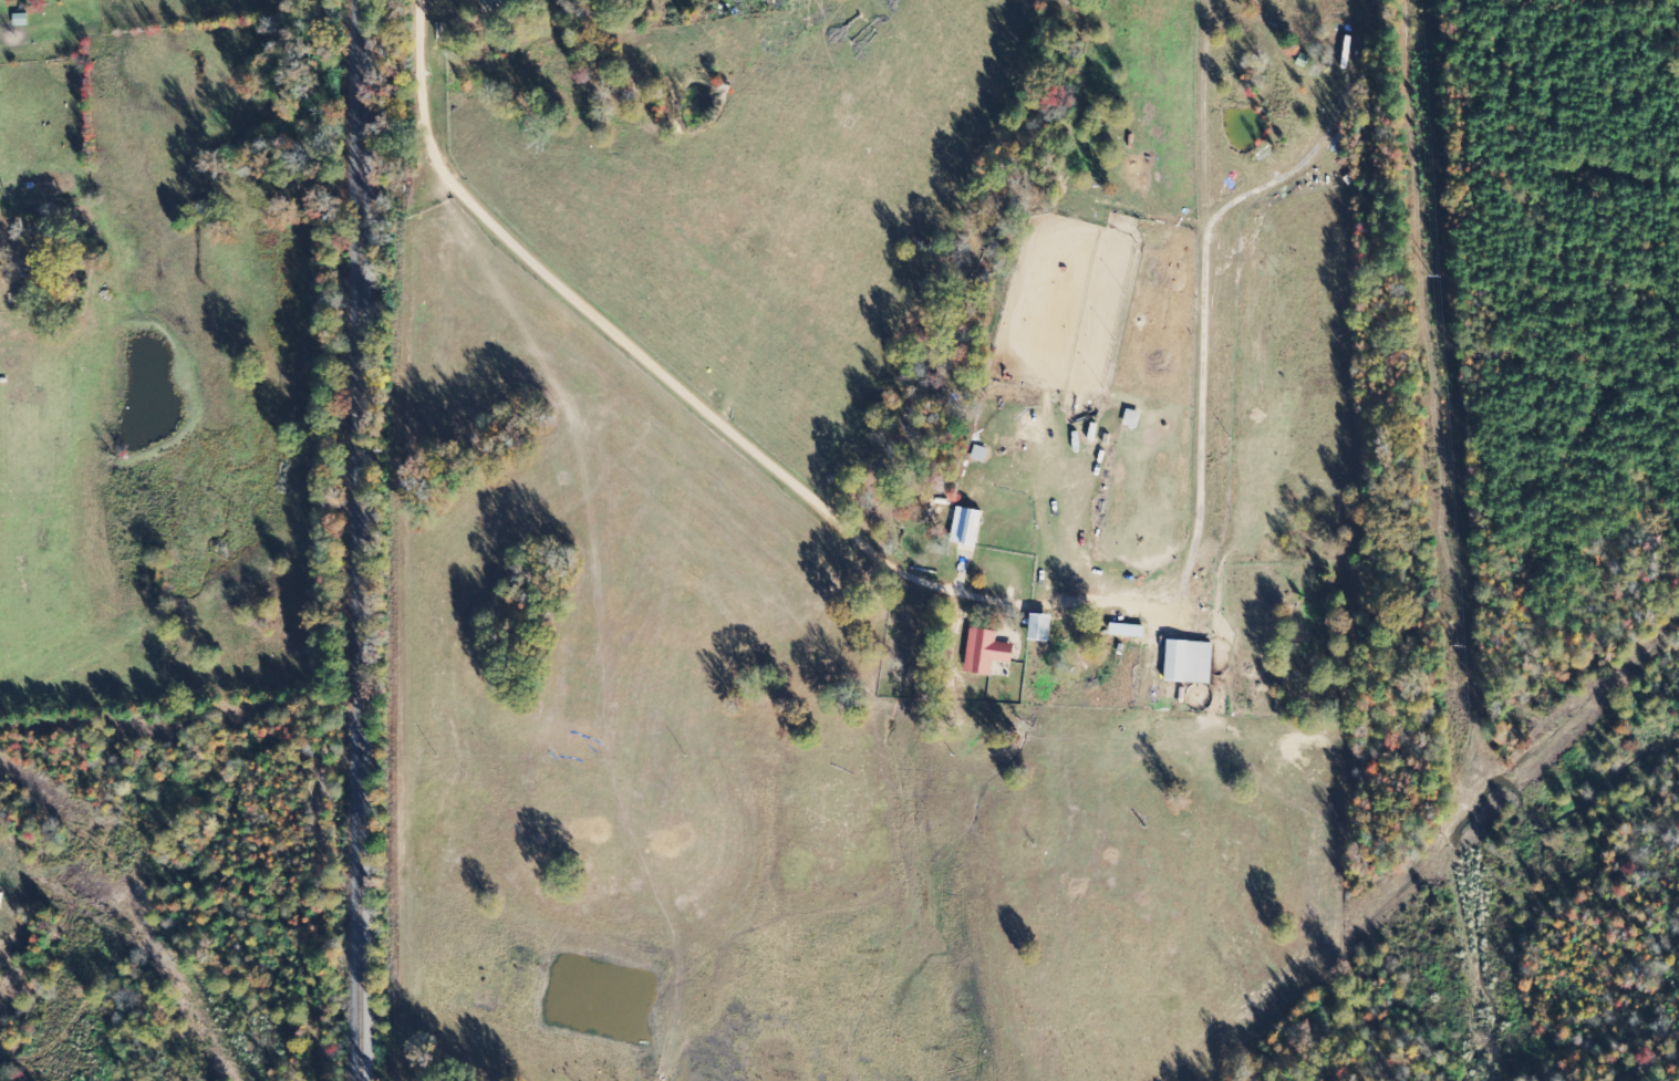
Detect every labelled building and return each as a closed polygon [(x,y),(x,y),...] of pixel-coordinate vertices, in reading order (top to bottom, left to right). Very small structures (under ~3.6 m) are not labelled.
[(973,548),(980,512),(954,507),(947,543),(973,548)] [(1023,640),(1034,641),(1036,633),(1045,634),(1047,617),(1026,614),(1023,640)] [(961,673),(990,677),(992,661),(1008,664),(1011,645),(995,642),(996,633),(967,629),(961,673)]
